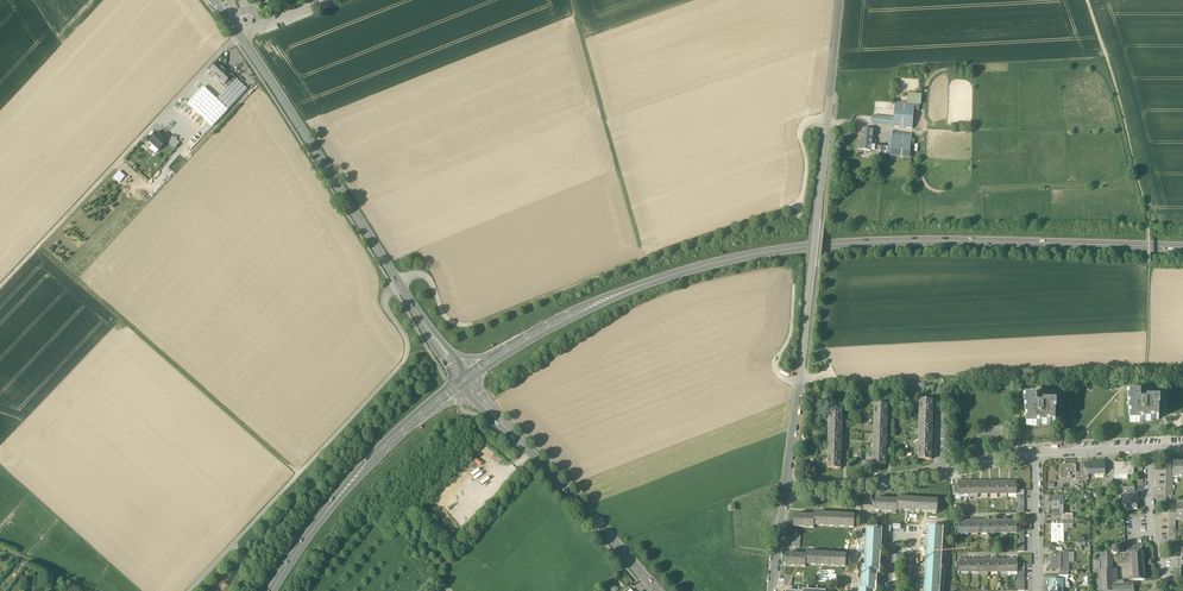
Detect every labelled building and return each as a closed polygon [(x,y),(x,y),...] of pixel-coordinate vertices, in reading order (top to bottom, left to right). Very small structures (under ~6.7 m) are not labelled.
[(230,76),(217,64),(209,72),(213,76),(212,77),(214,79),(215,78),(227,89),(231,84),(227,80),(230,76)] [(236,79),(231,75),(230,76),(227,80),(231,84),(234,82),(236,79)] [(219,97),(203,82),(185,101),(198,113),(214,128),(232,109),(219,97)] [(227,89),(219,97),(230,108),(245,92),(234,82),(231,84),(227,89)] [(914,104),(895,103),(894,118),(893,125),(893,127),(912,128),(914,104)] [(214,128),(198,113),(186,126),(202,141),(214,128)] [(894,118),(873,116),(873,123),(893,125),(894,118)] [(873,129),(863,128),(861,140),(862,141),(862,144),(859,144),(859,150),(871,151),(871,146),(873,129)] [(161,137),(167,142),(170,137),(164,132),(161,137)] [(149,142),(160,151),(167,142),(161,137),(156,133),(149,142)] [(911,137),(892,135),(891,148),(891,149),(910,151),(911,137)] [(910,151),(891,149),(890,155),(890,156),(910,157),(910,151)] [(118,183),(125,176),(119,171),(113,178),(118,183)] [(1160,398),(1140,398),(1140,393),(1128,393),(1128,403),(1130,403),(1130,407),(1129,407),(1129,412),(1131,412),(1131,417),(1130,417),(1130,422),(1140,422),(1140,419),(1143,419),(1143,421),(1150,421),(1150,418),(1153,418),(1153,419),(1158,420),(1158,408),(1157,408),(1157,405),(1160,405),(1160,398)] [(1056,402),(1037,402),(1037,396),(1024,396),(1024,407),(1027,407),(1027,411),(1025,411),(1025,415),(1027,415),(1027,420),(1026,420),(1026,426),(1036,426),(1036,422),(1040,422),(1040,424),(1047,424),(1047,422),(1050,422),(1050,423),(1055,423),(1055,411),(1053,411),(1054,408),(1056,408),(1056,402)] [(933,400),(921,400),(920,420),(932,420),(933,400)] [(887,405),(875,404),(875,424),(887,425),(887,405)] [(842,409),(830,409),(829,429),(842,429),(842,409)] [(932,420),(920,420),(919,440),(932,440),(932,420)] [(887,425),(875,424),(874,444),(886,445),(887,425)] [(842,429),(829,429),(829,449),(841,449),(842,429)] [(932,440),(919,440),(919,460),(931,460),(932,440)] [(886,445),(874,444),(873,464),(885,465),(886,445)] [(841,449),(829,449),(828,469),(840,469),(841,449)] [(1096,474),(1096,463),(1088,463),(1088,469),(1088,474),(1096,474)] [(1096,463),(1096,474),(1104,474),(1105,474),(1105,471),(1105,463),(1096,463)] [(1134,463),(1114,463),(1114,470),(1114,475),(1134,475),(1134,463)] [(1173,463),(1173,470),(1173,477),(1182,477),(1182,463),(1173,463)] [(1076,464),(1059,464),(1059,480),(1066,480),(1066,475),(1076,475),(1076,472),(1076,464)] [(968,493),(968,482),(958,482),(958,493),(968,493)] [(978,482),(968,482),(968,493),(978,493),(978,482)] [(987,482),(978,482),(978,493),(987,493),(987,482)] [(997,482),(987,482),(987,493),(997,493),(997,482)] [(1007,482),(997,482),(997,493),(1007,493),(1007,482)] [(1017,490),(1017,482),(1007,482),(1007,493),(1017,492),(1017,490)] [(1135,487),(1124,487),(1124,492),(1126,492),(1127,495),(1135,495),(1135,487)] [(1127,495),(1122,495),(1122,499),(1124,500),(1124,502),(1122,504),(1128,510),(1137,510),(1137,499),(1135,499),(1135,495),(1127,495)] [(1061,497),(1051,497),(1052,515),(1061,515),(1063,515),(1063,514),(1063,503),(1061,503),(1061,497)] [(916,499),(898,498),(897,501),(897,510),(915,511),(916,499)] [(897,501),(875,499),(875,511),(897,513),(897,510),(897,501)] [(938,501),(916,499),(915,511),(937,513),(938,501)] [(835,515),(815,514),(814,516),(814,526),(834,527),(835,515)] [(814,516),(794,515),(794,527),(814,528),(814,526),(814,516)] [(855,516),(835,515),(834,527),(854,528),(855,516)] [(968,532),(968,521),(958,521),(958,532),(968,532)] [(978,521),(968,521),(968,532),(978,532),(978,521)] [(988,521),(978,521),(978,532),(988,532),(988,521)] [(997,532),(997,521),(988,521),(988,532),(997,532)] [(1007,521),(997,521),(997,532),(1007,532),(1007,521)] [(1017,521),(1007,521),(1007,532),(1017,532),(1017,531),(1017,521)] [(1061,525),(1051,525),(1052,543),(1058,543),(1058,544),(1059,544),(1059,543),(1063,543),(1063,542),(1063,538),(1063,525),(1061,525)] [(942,528),(929,528),(928,548),(941,548),(942,528)] [(881,531),(868,530),(867,550),(879,551),(881,531)] [(1119,548),(1118,548),(1117,547),(1116,547),(1114,547),(1113,547),(1112,548),(1111,549),(1111,550),(1110,551),(1111,552),(1111,553),(1112,554),(1113,555),(1114,556),(1115,556),(1117,556),(1118,555),(1119,554),(1119,553),(1120,552),(1120,551),(1120,550),(1119,548)] [(941,548),(928,548),(927,568),(940,568),(941,548)] [(879,551),(867,550),(866,570),(876,571),(878,571),(879,551)] [(1132,553),(1129,553),(1126,554),(1126,558),(1132,558),(1133,581),(1144,580),(1143,552),(1139,552),(1136,552),(1132,553)] [(826,554),(806,553),(806,555),(806,565),(826,566),(826,554)] [(1068,553),(1060,553),(1060,558),(1058,558),(1058,557),(1057,556),(1053,556),(1052,557),(1052,568),(1053,569),(1057,569),(1058,568),(1060,568),(1060,571),(1068,571),(1068,553)] [(1111,553),(1100,554),(1101,562),(1112,561),(1111,553)] [(806,555),(786,554),(786,566),(805,567),(806,565),(806,555)] [(846,555),(826,554),(826,566),(846,567),(846,555)] [(969,573),(968,560),(958,560),(959,573),(969,573)] [(978,572),(978,560),(968,560),(969,573),(978,572)] [(988,572),(988,560),(978,560),(978,572),(988,572)] [(998,572),(997,560),(988,560),(988,572),(998,572)] [(1007,571),(1007,560),(997,560),(998,572),(1007,572),(1007,571)] [(1017,574),(1017,570),(1017,564),(1017,560),(1007,560),(1007,571),(1010,571),(1010,575),(1017,575),(1017,574)] [(1112,561),(1101,562),(1101,571),(1112,570),(1112,561)] [(940,568),(927,568),(926,587),(938,588),(940,568)] [(866,570),(864,570),(862,590),(872,590),(875,590),(876,571),(866,570)] [(1101,571),(1102,590),(1110,590),(1110,585),(1113,585),(1112,570),(1101,571)] [(1094,571),(1095,590),(1102,590),(1101,571),(1094,571)] [(1059,580),(1048,580),(1048,588),(1063,588),(1070,588),(1069,582),(1067,582),(1067,580),(1063,580),(1059,580)] [(1117,582),(1117,585),(1113,585),(1110,585),(1110,590),(1127,590),(1134,590),(1134,585),(1128,585),(1127,584),(1124,584),(1124,581),(1117,582)]
